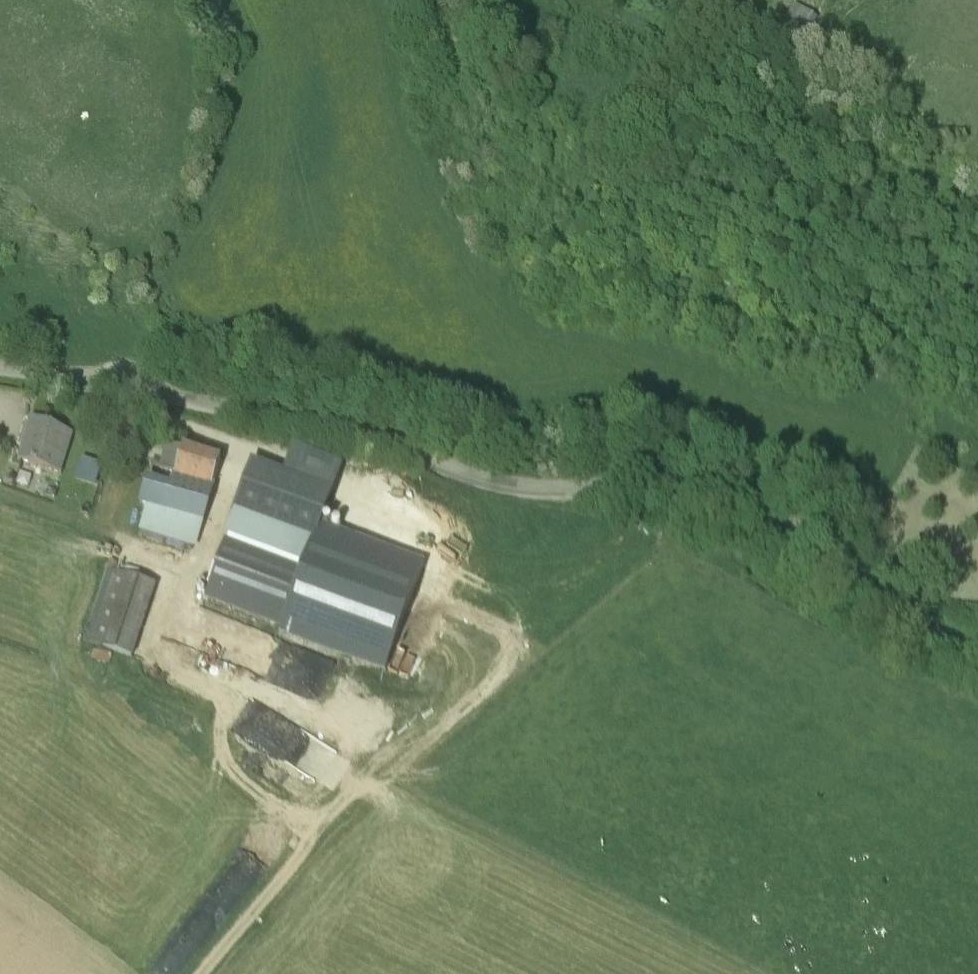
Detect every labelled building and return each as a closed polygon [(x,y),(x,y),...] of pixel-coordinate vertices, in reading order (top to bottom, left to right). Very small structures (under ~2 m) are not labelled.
[(802,47),(819,15),(796,3),(780,35),(802,47)] [(18,462),(62,475),(74,436),(30,423),(18,462)] [(195,546),(221,463),(167,446),(159,469),(176,474),(164,512),(147,506),(140,529),(195,546)] [(98,488),(105,464),(84,458),(77,482),(98,488)] [(326,496),(320,513),(243,485),(202,596),(280,624),(278,629),(382,668),(420,567),(345,539),(356,508),(326,496)] [(107,570),(83,640),(133,657),(156,587),(107,570)]
